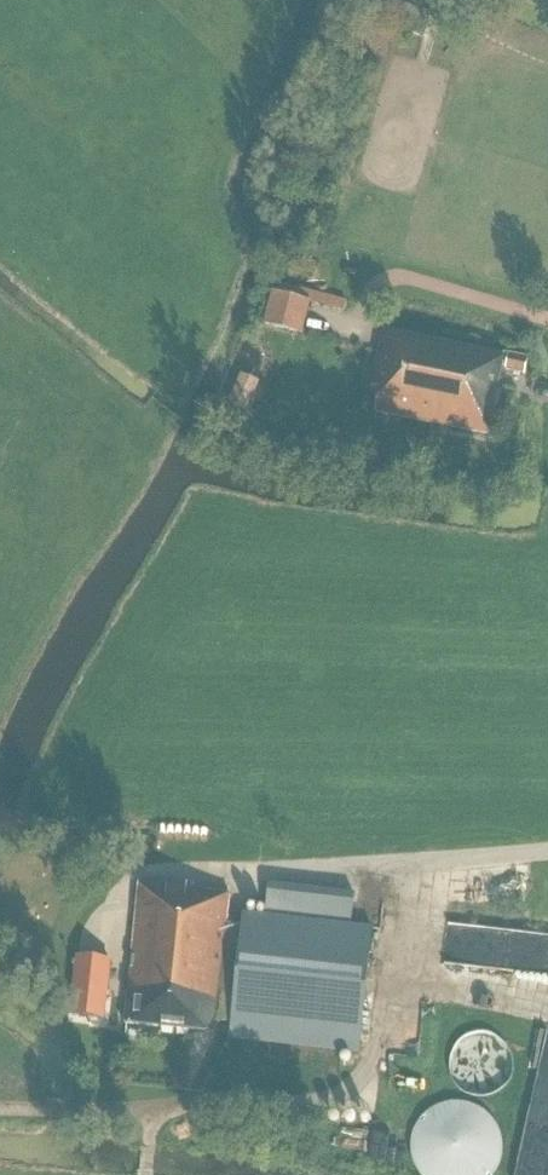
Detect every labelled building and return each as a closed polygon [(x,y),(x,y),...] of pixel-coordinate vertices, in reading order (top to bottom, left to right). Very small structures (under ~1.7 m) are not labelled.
[(304,336),(314,302),(275,290),(265,324),(304,336)] [(347,309),(350,298),(320,292),(318,303),(347,309)] [(432,401),(445,342),(384,329),(371,388),(379,390),(374,411),(432,423),(436,402),(432,401)] [(436,402),(432,423),(487,434),(501,369),(504,355),(445,342),(432,401),(436,402)] [(504,355),(501,369),(524,374),(527,360),(504,355)] [(260,383),(241,374),(227,405),(246,414),(260,383)] [(241,925),(225,923),(229,894),(138,884),(124,1023),(214,1033),(215,1022),(230,1024),(229,1034),(358,1048),(371,928),(350,926),(354,894),(268,884),(264,916),(242,914),(241,925)] [(102,1014),(107,961),(77,958),(72,1011),(102,1014)] [(509,1092),(517,1043),(467,1035),(459,1083),(509,1092)] [(525,1174),(547,1174),(547,1059),(525,1174)] [(493,1173),(499,1163),(501,1151),(501,1139),(497,1128),(491,1118),(482,1110),(472,1104),(460,1102),(447,1102),(435,1106),(424,1113),(416,1123),(411,1135),(409,1148),(411,1161),(417,1173),(419,1174),(492,1174),(493,1173)]
